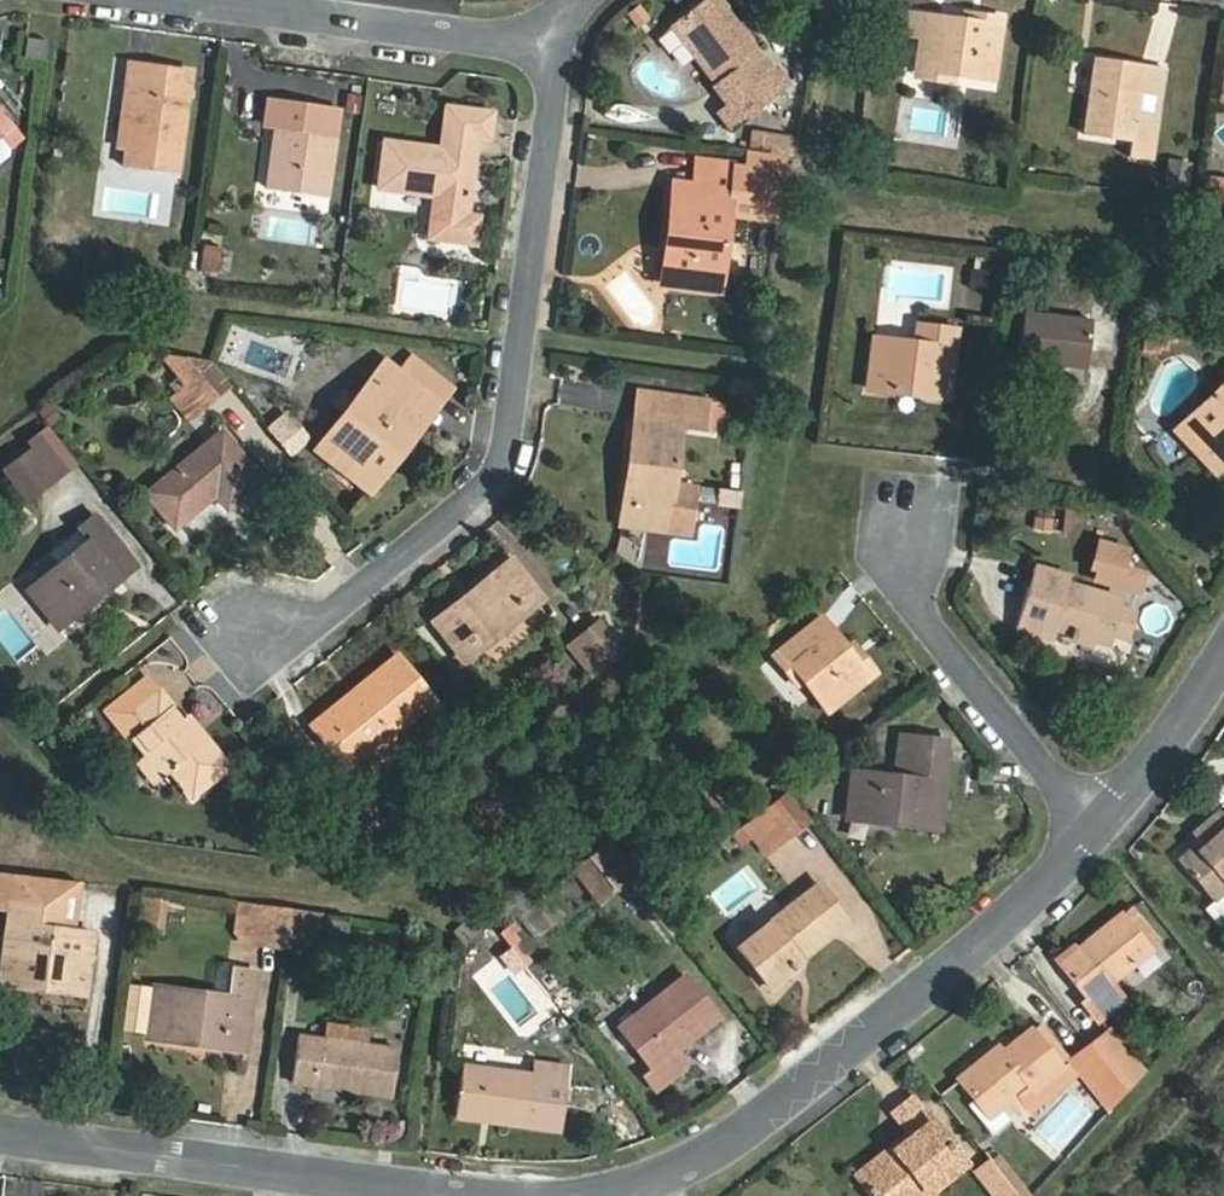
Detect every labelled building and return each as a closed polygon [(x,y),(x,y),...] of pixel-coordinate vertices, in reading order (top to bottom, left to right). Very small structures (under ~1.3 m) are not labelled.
[(712,1),(672,32),(720,94),(760,63),(712,1)] [(979,25),(980,15),(966,13),(964,22),(979,25)] [(918,40),(916,58),(943,63),(940,86),(951,87),(952,78),(994,84),(1003,19),(980,15),(979,25),(964,22),(908,15),(905,38),(918,40)] [(42,62),(44,40),(24,39),(21,62),(42,62)] [(943,63),(916,58),(913,82),(940,86),(943,63)] [(1149,64),(1101,58),(1092,135),(1139,141),(1137,157),(1158,159),(1163,117),(1143,115),(1149,64)] [(760,63),(720,94),(731,109),(771,77),(760,63)] [(1163,117),(1169,67),(1149,64),(1143,115),(1163,117)] [(186,77),(125,69),(121,100),(130,101),(121,172),(173,178),(186,77)] [(786,96),(771,77),(731,109),(719,118),(734,137),(786,96)] [(321,200),(329,137),(332,113),(263,104),(259,128),(274,130),(266,193),(321,200)] [(484,112),(450,108),(448,134),(440,134),(437,155),(384,147),(378,194),(430,200),(426,244),(471,248),(474,223),(462,222),(474,136),(481,136),(484,112)] [(7,125),(0,131),(0,146),(4,151),(18,139),(7,125)] [(745,150),(790,157),(793,139),(748,132),(745,150)] [(1167,159),(1161,181),(1183,186),(1189,165),(1167,159)] [(693,199),(681,197),(678,217),(667,215),(662,255),(670,255),(665,294),(717,301),(724,257),(715,255),(718,229),(728,231),(731,208),(778,215),(782,186),(736,179),(696,175),(693,199)] [(1204,177),(1201,203),(1223,206),(1223,179),(1204,177)] [(678,217),(681,197),(670,195),(667,215),(678,217)] [(715,255),(724,257),(728,231),(718,229),(715,255)] [(219,252),(203,250),(200,276),(216,278),(219,252)] [(670,255),(662,255),(656,293),(665,294),(670,255)] [(1087,323),(1019,316),(1014,363),(1082,370),(1087,323)] [(957,330),(914,325),(912,341),(869,337),(862,394),(949,402),(957,330)] [(386,353),(371,369),(383,381),(318,446),(358,486),(391,452),(406,437),(423,419),(410,405),(425,391),(437,404),(454,387),(420,353),(404,369),(386,353)] [(191,409),(208,429),(237,404),(216,379),(172,369),(165,375),(191,409)] [(383,381),(371,369),(307,435),(318,446),(383,381)] [(1206,464),(1223,448),(1223,384),(1174,428),(1206,464)] [(410,405),(423,419),(437,404),(425,391),(410,405)] [(656,400),(636,397),(632,422),(652,424),(656,400)] [(652,424),(632,422),(627,466),(632,467),(626,508),(621,508),(618,528),(665,534),(679,430),(702,433),(706,406),(656,400),(652,424)] [(717,408),(706,406),(702,433),(714,435),(717,408)] [(282,408),(260,427),(287,457),(308,438),(282,408)] [(197,439),(208,429),(191,409),(180,418),(197,439)] [(262,484),(218,432),(140,495),(173,532),(210,500),(225,515),(262,484)] [(14,482),(40,461),(49,453),(43,445),(9,474),(14,482)] [(1206,464),(1212,470),(1223,460),(1223,448),(1206,464)] [(49,453),(40,461),(62,489),(71,482),(49,453)] [(62,489),(40,461),(14,482),(36,509),(62,489)] [(632,467),(627,466),(621,508),(626,508),(632,467)] [(696,483),(695,502),(735,505),(737,486),(696,483)] [(689,537),(694,496),(671,493),(665,534),(689,537)] [(93,516),(75,532),(80,539),(50,565),(18,591),(53,634),(85,608),(77,598),(93,586),(101,595),(114,585),(135,568),(130,561),(93,516)] [(80,539),(75,532),(43,558),(50,565),(80,539)] [(1091,536),(1081,580),(1135,592),(1141,567),(1121,562),(1125,544),(1091,536)] [(1046,623),(1064,629),(1115,645),(1118,637),(1132,641),(1140,613),(1126,608),(1128,600),(1077,586),(1077,575),(1037,563),(1019,628),(1042,635),(1046,623)] [(511,565),(470,596),(476,604),(457,617),(451,610),(432,624),(464,663),(530,613),(521,603),(533,593),(511,565)] [(77,598),(85,608),(101,595),(93,586),(77,598)] [(521,603),(530,613),(541,604),(533,593),(521,603)] [(476,604),(470,596),(451,610),(457,617),(476,604)] [(596,617),(575,635),(601,666),(622,649),(596,617)] [(773,661),(787,677),(793,672),(801,683),(829,715),(877,676),(862,658),(854,664),(846,653),(821,622),(773,661)] [(1059,640),(1064,629),(1046,623),(1042,635),(1059,640)] [(601,666),(575,635),(565,643),(590,675),(601,666)] [(854,664),(862,658),(853,648),(846,653),(854,664)] [(310,728),(334,757),(348,744),(361,758),(390,734),(430,700),(394,659),(357,690),(361,695),(351,705),(344,700),(310,728)] [(793,672),(787,677),(796,688),(801,683),(793,672)] [(149,678),(110,711),(133,739),(138,735),(144,729),(133,714),(158,694),(161,692),(149,678)] [(184,725),(158,694),(133,714),(144,729),(138,735),(151,751),(146,755),(143,758),(161,780),(172,771),(193,797),(229,767),(203,735),(196,740),(184,725)] [(203,735),(190,719),(184,725),(196,740),(203,735)] [(348,744),(334,757),(352,780),(397,744),(390,734),(361,758),(348,744)] [(138,735),(133,739),(146,755),(151,751),(138,735)] [(847,769),(843,807),(890,811),(888,824),(935,829),(942,746),(906,742),(902,775),(847,769)] [(890,811),(843,807),(841,819),(888,824),(890,811)] [(1219,812),(1190,836),(1199,846),(1197,842),(1223,819),(1223,817),(1219,812)] [(1197,842),(1199,846),(1179,864),(1213,905),(1205,912),(1219,928),(1223,924),(1223,819),(1197,842)] [(590,856),(615,892),(632,877),(604,844),(590,856)] [(598,905),(615,892),(590,856),(572,871),(598,905)] [(9,907),(0,973),(0,986),(41,991),(42,982),(83,987),(90,937),(72,935),(49,932),(55,884),(0,877),(0,906),(9,907)] [(78,887),(55,884),(49,932),(72,935),(78,887)] [(813,888),(735,950),(766,989),(846,927),(813,888)] [(534,933),(556,914),(541,896),(519,915),(534,933)] [(290,913),(253,909),(248,946),(285,951),(290,913)] [(322,956),(327,919),(290,913),(285,951),(322,956)] [(1154,956),(1124,921),(1063,972),(1091,1007),(1086,1012),(1103,1030),(1129,1008),(1115,989),(1154,956)] [(244,1051),(254,976),(231,974),(228,1000),(152,993),(147,1039),(244,1051)] [(41,991),(82,996),(83,987),(42,982),(41,991)] [(683,982),(657,1004),(662,1015),(627,1044),(651,1076),(644,1081),(654,1095),(688,1070),(677,1056),(718,1024),(683,982)] [(662,1015),(657,1004),(620,1034),(627,1044),(662,1015)] [(370,1030),(330,1025),(328,1041),(368,1046),(370,1030)] [(1039,1029),(1030,1036),(1059,1073),(1068,1065),(1039,1029)] [(983,1097),(997,1115),(1026,1092),(1030,1097),(1059,1073),(1030,1036),(1004,1055),(1011,1065),(1002,1071),(989,1055),(956,1081),(974,1104),(983,1097)] [(328,1041),(299,1037),(293,1083),(391,1096),(397,1051),(328,1041)] [(1128,1092),(1143,1075),(1111,1040),(1095,1054),(1128,1092)] [(1011,1065),(1004,1055),(997,1049),(989,1055),(1002,1071),(1011,1065)] [(1078,1070),(1112,1109),(1128,1092),(1095,1054),(1078,1070)] [(532,1076),(460,1067),(454,1117),(520,1127),(521,1121),(527,1122),(533,1121),(538,1117),(539,1114),(562,1117),(567,1068),(534,1064),(532,1076)] [(983,1097),(974,1104),(988,1122),(997,1115),(983,1097)] [(890,1109),(910,1132),(925,1119),(906,1098),(890,1109)] [(561,1132),(562,1117),(539,1114),(538,1117),(533,1121),(527,1122),(521,1121),(520,1127),(561,1132)] [(929,1189),(961,1161),(925,1119),(910,1132),(892,1147),(897,1154),(866,1181),(869,1183),(870,1186),(867,1189),(873,1195),(935,1195),(929,1189)] [(897,1154),(892,1147),(861,1173),(866,1181),(897,1154)] [(989,1195),(1030,1195),(1031,1195),(992,1149),(967,1170),(989,1195)]
